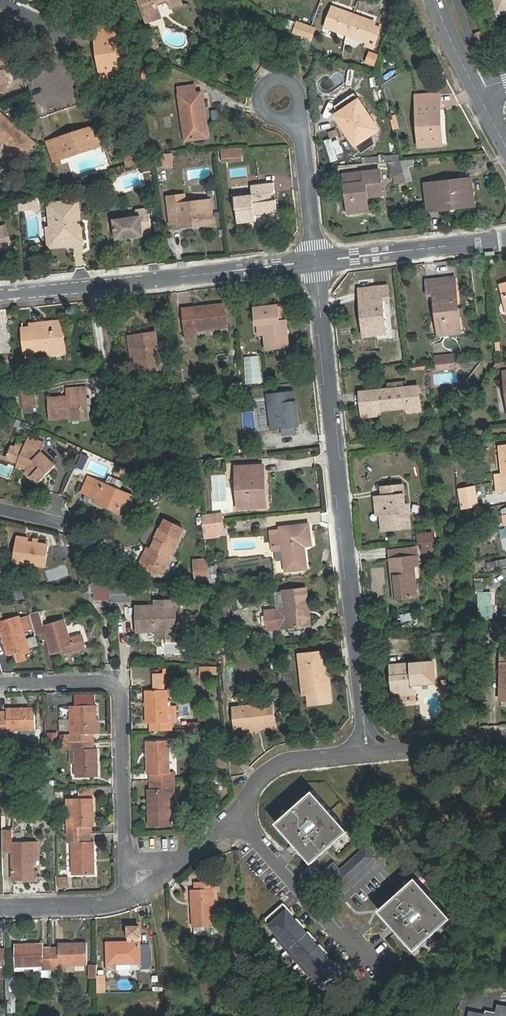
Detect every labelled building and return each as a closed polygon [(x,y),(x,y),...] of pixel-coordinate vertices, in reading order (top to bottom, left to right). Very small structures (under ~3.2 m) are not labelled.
[(158,11),(156,3),(164,0),(139,0),(144,15),(158,11)] [(374,22),(332,6),(325,26),(366,41),(365,43),(373,46),(380,27),(373,24),(374,22)] [(160,17),(158,11),(144,15),(146,22),(160,17)] [(314,27),(297,21),(293,31),(303,35),(302,36),(310,39),(314,27)] [(481,30),(474,33),(477,42),(484,40),(481,30)] [(103,69),(121,68),(116,31),(98,33),(99,41),(96,42),(97,51),(100,50),(103,69)] [(0,48),(0,51),(6,67),(9,66),(5,57),(7,56),(4,46),(0,48)] [(122,75),(121,68),(103,69),(100,50),(97,51),(100,78),(122,75)] [(177,87),(178,95),(192,93),(191,85),(177,87)] [(353,92),(348,86),(328,99),(332,105),(353,92)] [(199,118),(205,117),(201,92),(192,93),(178,95),(184,140),(201,138),(199,118)] [(378,130),(353,92),(332,105),(352,133),(349,135),(356,145),(378,130)] [(416,95),(416,104),(439,104),(438,94),(416,95)] [(439,104),(416,104),(418,145),(437,144),(436,131),(441,131),(439,104)] [(329,108),(349,135),(352,133),(332,105),(329,108)] [(1,114),(0,115),(0,143),(3,140),(22,156),(34,142),(1,114)] [(396,116),(390,117),(393,129),(399,128),(396,116)] [(208,137),(205,117),(199,118),(201,138),(208,137)] [(62,140),(54,143),(60,159),(101,145),(95,126),(61,137),(62,140)] [(237,160),(236,150),(222,151),(222,161),(237,160)] [(173,165),(171,151),(162,152),(163,157),(164,166),(164,167),(173,165)] [(400,159),(399,153),(377,155),(377,161),(390,160),(400,159)] [(135,154),(124,157),(127,166),(137,162),(135,154)] [(412,158),(400,159),(402,168),(413,165),(412,158)] [(402,168),(400,159),(390,160),(395,181),(405,179),(402,168)] [(377,180),(375,170),(345,174),(346,183),(344,183),(348,212),(359,211),(357,196),(366,195),(382,193),(380,180),(377,180)] [(461,202),(462,207),(474,206),(471,178),(424,183),(427,206),(461,202)] [(252,195),(241,196),(242,206),(235,207),(237,223),(255,221),(255,214),(277,212),(275,199),(272,199),(271,193),(274,192),(274,183),(251,185),(252,195)] [(184,193),(175,194),(176,203),(185,202),(184,193)] [(176,203),(175,194),(167,196),(170,225),(178,223),(178,227),(195,225),(195,220),(212,218),(210,199),(185,202),(176,203)] [(368,210),(366,195),(357,196),(359,211),(368,210)] [(242,206),(241,196),(232,197),(233,207),(235,207),(242,206)] [(38,197),(21,200),(22,211),(40,209),(38,197)] [(81,225),(79,225),(74,226),(74,220),(78,220),(80,220),(79,201),(49,203),(51,227),(51,238),(54,238),(55,243),(66,242),(66,244),(73,243),(74,246),(82,245),(81,225)] [(427,211),(462,207),(461,202),(427,206),(427,211)] [(136,215),(113,218),(116,238),(143,234),(142,232),(151,231),(148,208),(135,209),(136,215)] [(12,249),(5,226),(0,227),(0,253),(12,249)] [(49,248),(74,246),(73,243),(66,244),(66,242),(55,243),(54,238),(51,238),(51,227),(47,228),(49,248)] [(448,294),(446,278),(426,280),(427,296),(434,296),(437,330),(462,328),(457,293),(448,294)] [(456,278),(446,278),(448,294),(457,293),(456,278)] [(374,301),(360,302),(364,337),(386,335),(383,300),(390,300),(388,286),(373,288),(374,301)] [(359,289),(360,302),(374,301),(373,288),(359,289)] [(225,304),(183,309),(186,336),(194,336),(193,331),(228,328),(225,304)] [(280,321),(278,305),(255,308),(257,334),(265,334),(266,349),(289,347),(287,321),(280,321)] [(38,327),(37,323),(30,324),(30,328),(23,329),(26,354),(65,349),(63,325),(38,327)] [(462,334),(462,328),(437,330),(438,337),(462,334)] [(156,332),(136,335),(139,355),(135,356),(137,372),(162,369),(156,332)] [(139,355),(136,335),(129,336),(132,356),(135,356),(139,355)] [(436,365),(456,363),(455,355),(435,357),(436,365)] [(302,380),(301,370),(294,371),(295,381),(302,380)] [(419,386),(359,392),(362,417),(376,416),(376,410),(408,406),(408,412),(422,410),(419,386)] [(80,396),(86,395),(86,387),(67,389),(68,397),(49,398),(51,420),(81,417),(80,396)] [(36,410),(33,388),(21,389),(25,412),(36,410)] [(299,426),(294,392),(268,395),(272,429),(282,428),(283,435),(296,434),(295,426),(299,426)] [(88,417),(86,395),(80,396),(81,417),(88,417)] [(40,451),(44,444),(29,438),(26,446),(18,442),(16,447),(12,446),(7,457),(19,463),(19,461),(28,465),(34,470),(31,473),(29,476),(36,483),(54,465),(40,451)] [(27,470),(31,473),(34,470),(28,465),(19,461),(19,463),(18,466),(27,470)] [(256,491),(255,465),(235,466),(237,508),(266,507),(266,491),(256,491)] [(265,465),(255,465),(256,491),(266,491),(265,465)] [(126,515),(134,496),(89,476),(82,491),(98,498),(96,502),(126,515)] [(387,514),(388,530),(411,528),(409,515),(405,515),(403,484),(382,486),(382,496),(379,496),(380,514),(387,514)] [(478,506),(474,487),(459,489),(462,508),(478,506)] [(160,565),(165,568),(188,520),(170,510),(150,549),(147,548),(139,564),(157,573),(160,565)] [(205,539),(226,535),(222,511),(200,515),(205,539)] [(281,544),(284,572),(307,569),(304,546),(312,545),(310,523),(280,527),(280,530),(270,530),(271,545),(281,544)] [(434,531),(418,532),(419,552),(435,552),(434,531)] [(28,540),(17,538),(14,562),(46,566),(49,544),(38,543),(39,538),(34,538),(33,541),(28,540)] [(389,550),(390,559),(418,556),(417,547),(389,550)] [(418,556),(390,559),(393,599),(417,597),(414,566),(420,565),(418,556)] [(505,567),(505,559),(487,562),(488,570),(505,567)] [(215,565),(208,566),(210,579),(217,578),(215,565)] [(209,580),(208,569),(195,571),(196,582),(209,580)] [(80,572),(80,585),(94,585),(93,572),(80,572)] [(24,598),(21,584),(11,586),(14,600),(24,598)] [(110,586),(110,585),(96,585),(96,597),(110,597),(110,586)] [(110,597),(110,601),(129,601),(129,586),(110,586),(110,597)] [(311,625),(307,588),(283,591),(285,609),(266,611),(267,630),(311,625)] [(495,594),(480,593),(480,617),(494,617),(495,594)] [(149,606),(136,606),(136,616),(140,616),(140,621),(138,621),(138,626),(143,631),(155,631),(155,636),(175,635),(175,600),(155,601),(155,606),(155,608),(149,608),(149,606)] [(231,630),(228,607),(219,608),(223,631),(231,630)] [(39,611),(29,614),(36,636),(45,634),(51,653),(64,650),(66,653),(87,647),(83,635),(70,638),(65,619),(43,625),(39,611)] [(1,631),(7,654),(14,652),(17,662),(26,660),(24,653),(30,651),(21,617),(1,622),(0,619),(0,632),(1,631)] [(29,647),(36,646),(33,630),(25,632),(29,647)] [(445,630),(429,632),(430,640),(447,638),(445,630)] [(312,694),(303,694),(304,705),(332,702),(326,650),(307,652),(312,694)] [(299,653),(303,694),(312,694),(307,652),(299,653)] [(416,703),(414,684),(435,682),(434,661),(389,664),(393,706),(416,703)] [(202,666),(202,677),(215,677),(215,667),(202,666)] [(168,691),(166,691),(166,674),(166,669),(163,669),(163,674),(152,674),(152,691),(145,691),(146,723),(150,723),(150,730),(173,730),(173,722),(176,722),(176,707),(168,707),(168,691)] [(233,692),(234,675),(224,674),(223,691),(233,692)] [(275,725),(273,703),(231,707),(234,729),(275,725)] [(60,733),(68,733),(68,706),(60,705),(60,733)] [(69,705),(70,741),(93,741),(93,732),(97,732),(96,705),(69,705)] [(0,713),(0,737),(7,737),(7,731),(33,730),(33,708),(7,708),(7,713),(0,713)] [(57,740),(58,733),(48,732),(47,740),(57,740)] [(93,741),(70,741),(70,750),(76,750),(76,777),(98,776),(98,749),(93,749),(93,741)] [(151,773),(151,781),(174,780),(174,773),(169,773),(169,741),(146,742),(147,773),(151,773)] [(174,780),(151,781),(151,789),(148,789),(149,826),(170,825),(170,810),(169,790),(174,790),(174,780)] [(348,830),(313,790),(276,822),(311,862),(348,830)] [(3,795),(1,813),(11,814),(13,796),(3,795)] [(66,799),(67,834),(90,834),(90,825),(93,825),(93,799),(66,799)] [(11,827),(11,815),(3,815),(2,827),(11,827)] [(2,830),(2,852),(12,851),(12,876),(27,876),(27,879),(35,879),(35,842),(12,842),(11,830),(2,830)] [(90,834),(67,834),(67,842),(72,842),(72,875),(94,874),(94,842),(90,842),(90,834)] [(340,872),(331,880),(338,889),(373,857),(365,848),(340,872)] [(331,880),(340,872),(333,864),(324,872),(331,880)] [(451,917),(415,877),(379,910),(415,950),(451,917)] [(216,889),(216,882),(196,883),(196,890),(192,890),(193,925),(195,925),(195,933),(212,933),(212,925),(214,925),(213,889),(216,889)] [(266,917),(266,920),(278,934),(275,936),(310,975),(313,973),(321,982),(319,984),(323,988),(326,988),(343,973),(323,951),(325,949),(319,943),(318,945),(311,938),(313,936),(308,930),(306,932),(300,925),(302,923),(296,917),(295,919),(287,910),(288,908),(283,902),(266,917)] [(127,943),(107,943),(107,969),(149,968),(148,946),(140,946),(140,926),(127,926),(127,943)] [(59,948),(51,948),(51,970),(74,970),(74,965),(86,965),(86,943),(59,942),(59,948)] [(51,970),(51,948),(42,948),(43,944),(16,944),(16,966),(43,966),(43,969),(51,970)] [(89,978),(97,977),(96,964),(88,964),(89,978)] [(469,1015),(505,1015),(505,1007),(498,1006),(496,1014),(485,1012),(485,1015),(470,1013),(469,1015)]
